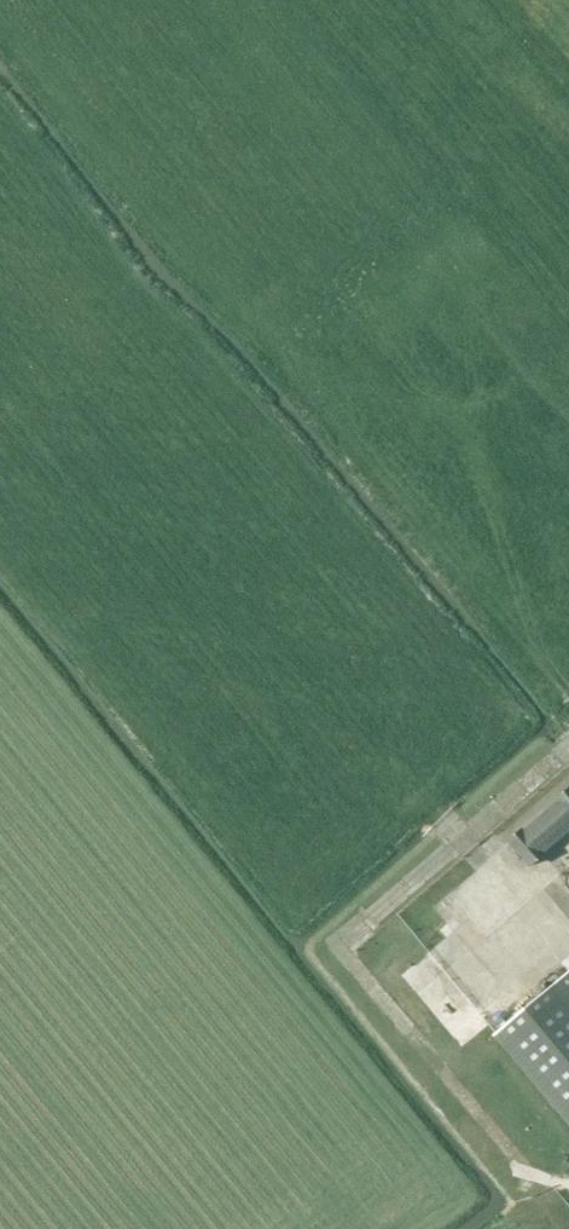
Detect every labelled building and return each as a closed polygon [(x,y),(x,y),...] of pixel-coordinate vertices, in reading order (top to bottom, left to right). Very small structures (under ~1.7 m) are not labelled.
[(509,846),(528,869),(543,856),(539,852),(568,826),(568,795),(509,846)] [(493,1038),(568,1129),(568,974),(493,1038)]
